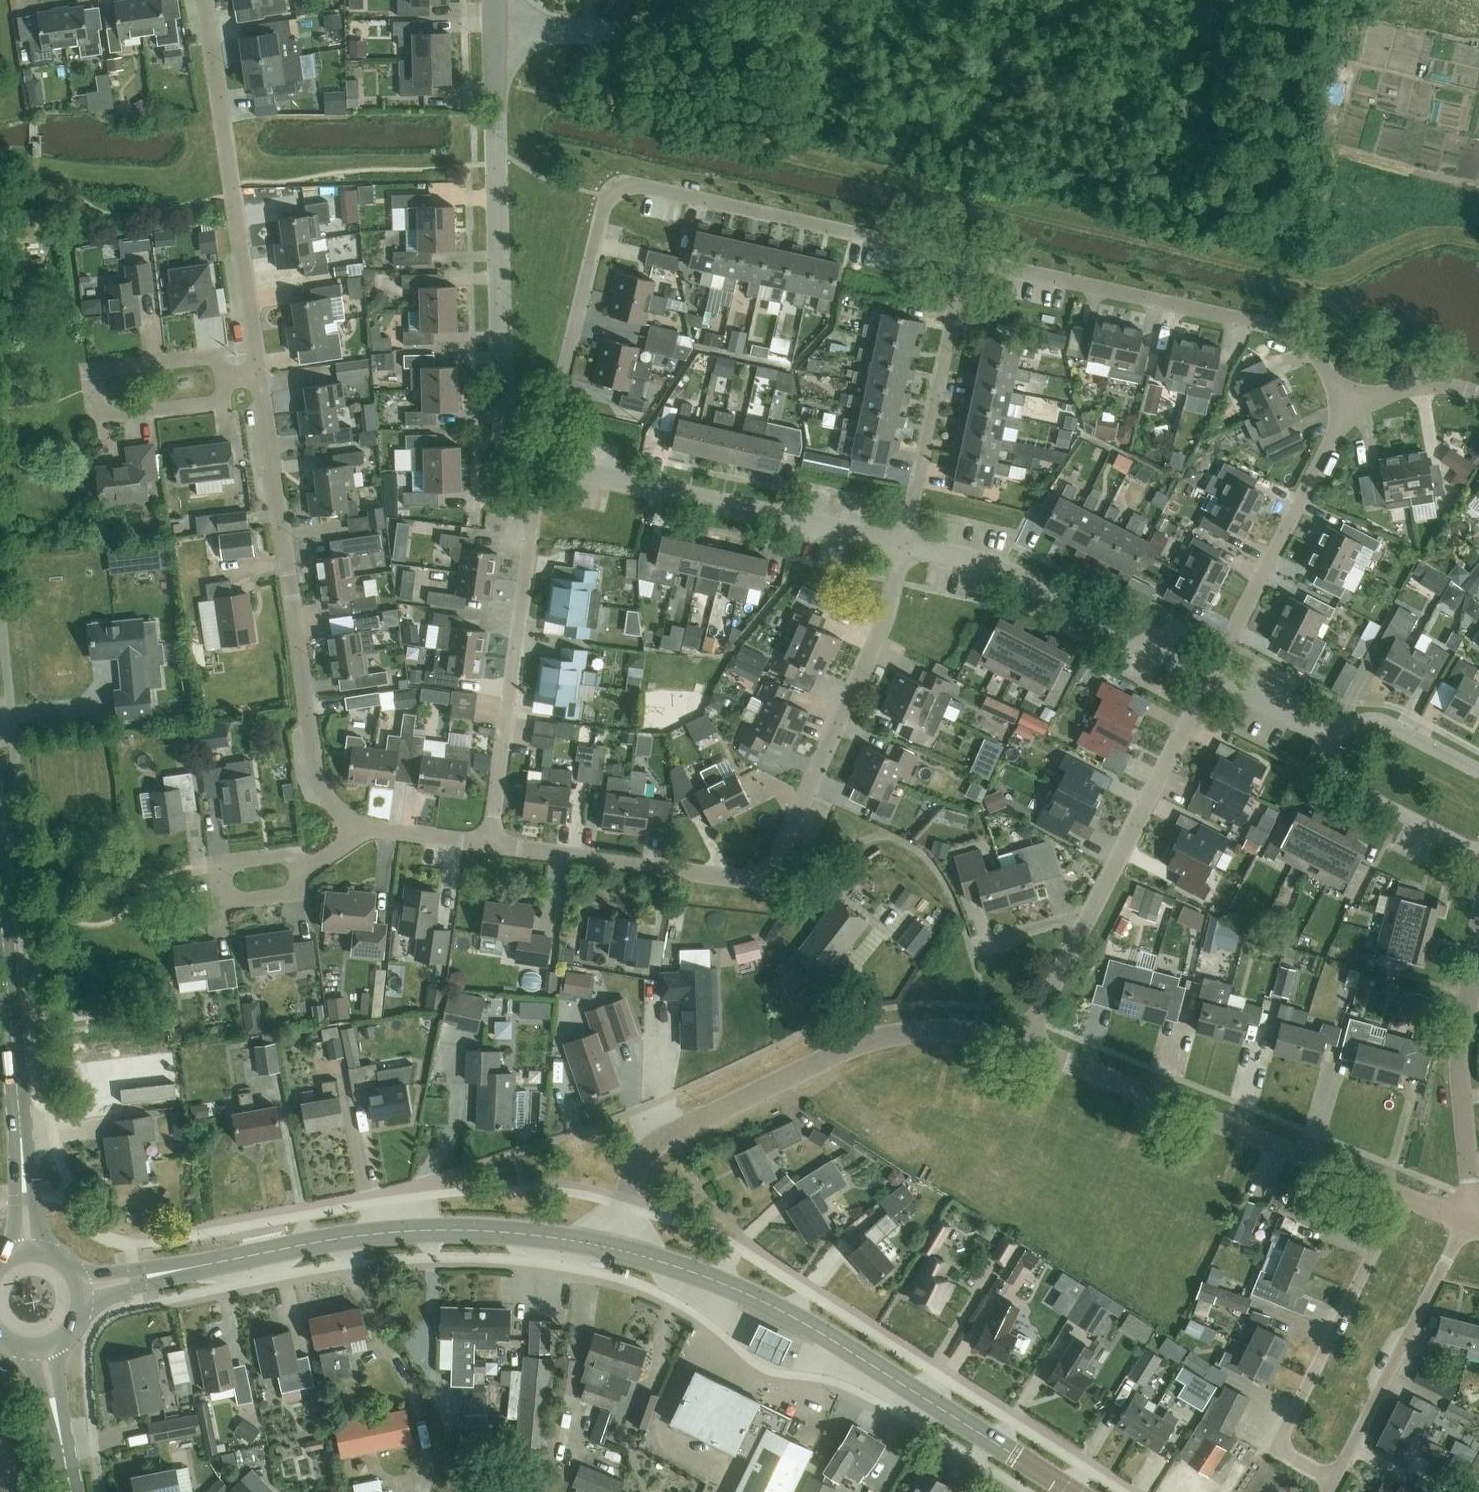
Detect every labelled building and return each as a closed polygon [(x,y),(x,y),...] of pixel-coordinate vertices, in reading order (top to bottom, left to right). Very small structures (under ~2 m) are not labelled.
[(143,35),(138,0),(127,0),(115,2),(119,26),(107,28),(110,53),(123,51),(121,39),(143,35)] [(143,35),(156,34),(158,46),(180,43),(176,18),(164,20),(161,0),(138,0),(143,35)] [(236,8),(261,5),(263,16),(288,12),(286,0),(235,0),(236,8)] [(448,3),(448,0),(398,0),(398,16),(423,15),(423,4),(448,3)] [(302,2),(295,4),(296,14),(304,13),(302,2)] [(60,7),(66,46),(79,44),(81,57),(102,54),(99,29),(87,31),(83,6),(69,8),(69,6),(60,7)] [(53,48),(66,46),(60,7),(52,9),(53,10),(38,13),(42,37),(30,39),(33,64),(55,61),(53,48)] [(339,14),(324,16),(326,31),(342,28),(339,14)] [(266,34),(241,38),(244,63),(280,58),(278,44),(292,42),(289,20),(264,23),(266,34)] [(414,59),(450,58),(449,33),(424,34),(423,21),(394,22),(394,35),(399,35),(399,46),(414,45),(414,59)] [(351,45),(351,56),(365,56),(365,45),(351,45)] [(165,51),(166,63),(182,61),(180,49),(165,51)] [(300,55),(280,58),(244,63),(248,88),(273,84),(275,95),(299,92),(298,80),(304,79),(300,55)] [(425,84),(450,83),(450,58),(414,59),(399,60),(401,96),(425,95),(425,84)] [(111,71),(122,69),(121,59),(109,61),(111,71)] [(32,67),(24,68),(26,80),(34,79),(32,67)] [(109,75),(98,76),(100,92),(102,108),(114,106),(109,75)] [(329,94),(330,109),(345,108),(344,94),(329,94)] [(359,94),(347,95),(347,106),(359,106),(359,94)] [(148,103),(137,108),(142,117),(152,111),(148,103)] [(357,196),(366,195),(365,186),(356,187),(357,196)] [(341,191),(343,207),(356,206),(355,190),(341,191)] [(407,229),(418,229),(454,228),(454,206),(430,207),(430,194),(392,195),(392,208),(407,208),(407,229)] [(312,239),(312,240),(321,239),(319,224),(331,222),(328,201),(304,204),(306,216),(280,220),(283,243),(284,243),(312,239)] [(714,272),(723,229),(721,237),(707,234),(709,226),(699,224),(698,232),(697,231),(689,266),(703,269),(700,284),(710,287),(714,272)] [(454,228),(418,229),(407,229),(408,251),(393,252),(393,265),(432,264),(431,251),(455,250),(454,228)] [(723,290),(734,292),(737,277),(747,235),(746,235),(744,242),(731,239),(732,232),(723,229),(714,272),(726,275),(723,290)] [(214,230),(203,232),(205,252),(217,250),(214,230)] [(761,282),(770,240),(769,240),(768,247),(754,244),(756,237),(747,235),(737,277),(750,280),(746,295),(757,297),(761,282)] [(148,239),(137,240),(138,248),(149,247),(148,239)] [(312,239),(284,243),(283,243),(274,244),(278,268),(304,265),(305,276),(329,273),(326,250),(313,251),(312,240),(312,239)] [(784,288),(793,245),(791,252),(778,249),(779,242),(770,240),(761,282),(773,285),(770,300),(781,303),(784,288)] [(807,293),(817,250),(816,250),(815,258),(801,255),(803,247),(793,245),(784,288),(797,290),(793,306),(804,308),(807,293)] [(677,272),(680,257),(648,250),(645,265),(677,272)] [(817,250),(807,293),(820,296),(817,311),(827,313),(831,298),(832,298),(839,263),(824,260),(826,252),(817,250)] [(140,324),(136,293),(152,291),(149,263),(127,266),(129,283),(107,285),(108,299),(105,299),(106,311),(110,311),(112,328),(140,324)] [(212,289),(208,264),(170,270),(173,293),(170,294),(173,312),(198,308),(200,317),(218,315),(215,289),(212,289)] [(333,267),(335,275),(346,273),(345,265),(333,267)] [(655,281),(620,273),(615,295),(666,307),(668,298),(652,295),(655,281)] [(420,309),(456,308),(456,286),(433,287),(432,274),(402,275),(402,288),(420,287),(420,309)] [(91,276),(79,277),(80,286),(92,285),(91,276)] [(361,277),(349,278),(350,288),(362,286),(361,277)] [(292,303),(296,326),(296,327),(324,322),(324,323),(333,322),(333,321),(346,319),(342,296),(340,284),(317,287),(318,299),(292,303)] [(373,303),(383,308),(387,299),(377,294),(373,303)] [(664,316),(666,307),(615,295),(610,316),(645,325),(648,312),(664,316)] [(456,308),(420,309),(421,331),(403,332),(404,344),(434,344),(434,331),(457,331),(456,308)] [(862,335),(877,338),(920,347),(913,345),(916,331),(923,333),(925,323),(918,322),(918,321),(883,314),(880,327),(865,324),(862,335)] [(703,318),(694,316),(692,327),(701,329),(703,318)] [(1110,365),(1119,325),(1096,320),(1091,342),(1081,339),(1076,362),(1087,364),(1088,360),(1110,365)] [(326,334),(324,323),(324,322),(296,327),(296,326),(287,327),(290,351),(316,347),(318,362),(343,358),(339,332),(326,334)] [(679,331),(651,325),(648,337),(676,344),(679,331)] [(1119,325),(1110,365),(1111,365),(1108,376),(1141,384),(1143,377),(1148,354),(1138,352),(1143,330),(1119,325)] [(706,332),(703,344),(720,348),(723,336),(706,332)] [(1064,339),(1044,335),(1041,346),(1047,347),(1045,352),(1061,356),(1064,339)] [(973,359),(1016,368),(1019,355),(1034,359),(1036,348),(1021,345),(1021,344),(986,336),(983,351),(975,350),(973,359)] [(390,337),(380,338),(372,339),(373,348),(391,347),(390,337)] [(673,357),(676,344),(648,337),(645,350),(673,357)] [(729,337),(727,350),(741,353),(744,340),(729,337)] [(1154,379),(1166,382),(1170,391),(1186,394),(1198,343),(1174,337),(1170,359),(1160,357),(1154,379)] [(918,356),(920,347),(877,338),(875,351),(859,348),(857,358),(872,362),(915,371),(915,370),(908,368),(911,355),(918,356)] [(599,360),(650,373),(652,364),(636,360),(639,347),(604,339),(599,360)] [(832,342),(830,351),(845,354),(847,346),(832,342)] [(1198,343),(1186,394),(1208,399),(1210,392),(1221,394),(1226,372),(1216,369),(1221,348),(1198,343)] [(753,344),(750,355),(767,358),(770,348),(753,344)] [(390,353),(378,353),(378,369),(391,368),(390,353)] [(410,368),(411,390),(422,389),(458,388),(458,366),(435,367),(434,354),(404,355),(404,368),(410,368)] [(718,357),(715,369),(730,372),(733,360),(718,357)] [(808,358),(806,370),(815,372),(817,360),(808,358)] [(337,380),(370,375),(367,359),(335,363),(337,380)] [(1031,371),(1016,368),(973,359),(973,360),(981,361),(978,375),(970,373),(968,382),(1011,392),(1014,379),(1029,382),(1031,371)] [(648,382),(650,373),(599,360),(594,382),(629,391),(632,378),(648,382)] [(1262,360),(1240,370),(1245,381),(1255,377),(1267,371),(1262,360)] [(913,380),(915,371),(872,362),(870,374),(854,371),(852,382),(867,385),(910,394),(910,393),(903,392),(905,378),(913,380)] [(652,373),(662,375),(664,368),(654,366),(652,373)] [(1252,416),(1289,398),(1279,377),(1259,386),(1255,377),(1245,381),(1234,387),(1239,397),(1243,395),(1252,416)] [(1026,395),(1011,392),(968,382),(968,383),(976,385),(973,398),(965,397),(963,406),(1006,415),(1008,402),(1024,406),(1026,395)] [(336,407),(345,406),(342,383),(304,388),(307,410),(336,407)] [(1156,415),(1163,387),(1151,384),(1144,412),(1156,415)] [(900,402),(908,403),(910,394),(867,385),(865,398),(849,394),(847,405),(862,408),(905,418),(905,417),(897,415),(900,402)] [(458,388),(422,389),(423,411),(405,412),(406,425),(436,424),(436,411),(459,411),(458,388)] [(619,406),(646,413),(649,401),(622,395),(619,406)] [(1289,398),(1252,416),(1253,417),(1244,421),(1254,442),(1259,440),(1263,449),(1280,441),(1284,439),(1279,430),(1299,420),(1289,398)] [(694,453),(700,424),(689,421),(693,405),(683,402),(672,448),(694,453)] [(377,428),(375,403),(365,404),(367,429),(377,428)] [(1021,418),(1006,415),(963,406),(963,407),(971,408),(968,422),(960,420),(958,429),(1001,439),(1003,426),(1019,429),(1021,418)] [(339,428),(336,407),(307,410),(298,411),(302,434),(327,431),(329,443),(353,440),(351,427),(339,428)] [(895,425),(903,427),(905,418),(862,408),(859,421),(844,418),(842,429),(857,432),(900,441),(900,440),(892,439),(895,425)] [(715,458),(725,412),(716,410),(712,427),(700,424),(694,453),(715,458)] [(742,434),(731,431),(735,414),(725,412),(715,458),(736,463),(742,434)] [(1066,416),(1063,428),(1074,430),(1077,419),(1066,416)] [(757,468),(767,422),(746,417),(742,434),(736,463),(757,468)] [(1207,424),(1212,434),(1225,428),(1220,418),(1207,424)] [(1094,427),(1082,421),(1085,432),(1092,435),(1094,427)] [(801,429),(767,422),(757,468),(779,473),(783,452),(800,456),(802,446),(801,429)] [(1097,423),(1094,436),(1116,441),(1119,427),(1097,423)] [(1124,425),(1120,428),(1118,437),(1120,442),(1126,443),(1130,440),(1132,431),(1130,426),(1124,425)] [(1016,442),(1001,439),(958,429),(958,430),(965,432),(963,445),(955,444),(953,453),(996,462),(998,449),(1013,453),(1016,442)] [(360,446),(378,444),(376,430),(358,433),(360,446)] [(1058,431),(1055,446),(1067,448),(1070,433),(1058,431)] [(898,450),(900,441),(857,432),(854,445),(839,441),(837,452),(852,455),(852,456),(887,464),(890,449),(898,450)] [(1284,439),(1280,441),(1287,455),(1305,447),(1298,432),(1284,439)] [(411,448),(412,471),(413,471),(425,471),(425,469),(460,468),(460,446),(437,447),(436,434),(406,435),(406,448),(411,448)] [(1474,472),(1478,464),(1478,454),(1457,441),(1448,457),(1474,472)] [(223,492),(221,478),(235,476),(231,442),(173,449),(177,483),(196,481),(198,495),(223,492)] [(102,502),(146,497),(144,479),(156,478),(152,446),(128,449),(130,466),(99,470),(102,502)] [(1058,452),(1046,450),(1044,460),(1056,462),(1058,452)] [(345,488),(345,489),(354,488),(352,465),(364,463),(362,451),(339,454),(340,466),(314,469),(317,491),(317,492),(345,488)] [(1430,473),(1426,451),(1403,455),(1409,496),(1411,506),(1435,502),(1434,496),(1444,494),(1440,472),(1430,473)] [(1173,452),(1168,470),(1180,473),(1185,456),(1173,452)] [(1011,465),(996,462),(953,453),(960,455),(957,469),(950,467),(948,477),(955,478),(955,479),(953,490),(976,495),(979,484),(990,486),(993,473),(1008,476),(1011,465)] [(1118,455),(1112,467),(1128,475),(1134,463),(1118,455)] [(1411,506),(1409,496),(1403,455),(1379,459),(1383,481),(1372,483),(1376,506),(1386,504),(1387,509),(1411,506)] [(820,469),(848,475),(851,462),(823,456),(820,469)] [(886,464),(852,456),(849,469),(883,476),(886,464)] [(1219,497),(1255,516),(1266,495),(1246,485),(1251,475),(1230,465),(1225,463),(1217,479),(1226,483),(1219,497)] [(1024,481),(1027,469),(1011,465),(1008,476),(1008,478),(1024,481)] [(425,469),(425,471),(413,471),(413,492),(403,492),(404,505),(438,504),(438,491),(461,491),(460,468),(425,469)] [(1140,469),(1137,475),(1147,480),(1150,473),(1140,469)] [(1457,474),(1450,483),(1459,490),(1466,480),(1457,474)] [(1062,547),(1082,508),(1070,502),(1077,488),(1067,483),(1060,497),(1043,529),(1057,536),(1054,543),(1062,547)] [(347,501),(345,489),(345,488),(317,492),(317,491),(308,493),(311,516),(348,511),(348,515),(358,514),(357,503),(353,500),(347,501)] [(1150,504),(1162,510),(1169,498),(1157,491),(1150,504)] [(1083,558),(1103,519),(1092,513),(1099,499),(1089,494),(1082,508),(1062,547),(1063,547),(1066,541),(1078,547),(1075,554),(1083,558)] [(1224,527),(1244,537),(1255,516),(1219,497),(1208,518),(1204,516),(1199,526),(1220,536),(1224,527)] [(385,500),(386,515),(396,515),(396,499),(385,500)] [(1105,569),(1124,530),(1113,524),(1120,510),(1110,505),(1103,519),(1083,558),(1084,558),(1087,551),(1100,558),(1096,564),(1105,569)] [(370,530),(384,528),(381,506),(367,508),(370,530)] [(217,514),(196,517),(198,534),(219,531),(248,528),(246,511),(217,514)] [(1131,516),(1124,530),(1105,569),(1109,562),(1121,569),(1118,575),(1127,580),(1130,573),(1147,541),(1134,535),(1141,521),(1131,516)] [(397,523),(396,534),(407,536),(409,524),(397,523)] [(1326,525),(1315,547),(1352,565),(1363,571),(1374,551),(1375,551),(1380,541),(1351,526),(1346,535),(1326,525)] [(222,560),(255,557),(252,531),(219,535),(222,560)] [(455,561),(461,562),(459,572),(494,577),(497,554),(469,550),(471,538),(441,533),(439,546),(451,548),(450,554),(455,561)] [(335,556),(316,559),(319,581),(353,576),(352,567),(357,566),(360,562),(359,554),(382,551),(380,534),(333,540),(335,556)] [(1164,539),(1155,534),(1148,546),(1157,551),(1164,539)] [(673,587),(684,540),(662,536),(657,556),(640,552),(638,561),(638,579),(673,587)] [(1182,569),(1218,588),(1229,566),(1210,556),(1214,547),(1194,537),(1189,547),(1193,549),(1182,569)] [(694,591),(705,545),(684,540),(673,587),(674,587),(678,570),(689,572),(685,589),(694,591)] [(154,547),(150,547),(153,567),(173,565),(171,545),(170,545),(154,547)] [(719,579),(726,550),(705,545),(694,591),(704,593),(707,577),(719,579)] [(1341,585),(1352,565),(1315,547),(1305,568),(1324,579),(1320,587),(1340,598),(1345,587),(1341,585)] [(737,601),(747,555),(726,550),(719,579),(731,582),(727,598),(737,601)] [(1146,550),(1141,561),(1149,565),(1155,554),(1146,550)] [(747,555),(737,601),(746,603),(750,586),(762,589),(769,560),(747,555)] [(549,593),(549,599),(587,604),(594,605),(598,571),(573,568),(572,580),(553,577),(551,593),(549,593)] [(1467,573),(1461,568),(1456,568),(1451,575),(1460,582),(1467,573)] [(1208,609),(1218,588),(1182,569),(1172,589),(1168,587),(1163,597),(1183,608),(1188,599),(1208,609)] [(491,600),(494,577),(459,572),(456,595),(429,591),(427,603),(461,608),(463,596),(491,600)] [(371,591),(384,592),(384,576),(371,575),(371,591)] [(353,576),(319,581),(322,603),(350,599),(352,611),(377,607),(375,595),(366,597),(365,589),(360,585),(354,585),(353,576)] [(1127,585),(1126,585),(1140,593),(1145,584),(1131,577),(1127,585)] [(233,596),(231,580),(206,584),(209,600),(216,599),(222,645),(255,640),(248,594),(233,596)] [(1458,607),(1465,593),(1449,585),(1441,599),(1458,607)] [(814,592),(809,604),(824,611),(829,599),(814,592)] [(1279,618),(1315,637),(1326,616),(1330,618),(1335,608),(1314,598),(1310,607),(1290,597),(1279,618)] [(594,605),(587,604),(549,599),(546,621),(566,624),(564,636),(589,639),(591,627),(596,628),(599,606),(594,605)] [(784,636),(793,640),(833,659),(842,640),(816,628),(822,616),(798,605),(784,636)] [(1393,685),(1414,648),(1404,642),(1418,617),(1399,607),(1391,621),(1378,645),(1388,651),(1375,675),(1393,685)] [(437,648),(483,655),(486,632),(458,628),(459,616),(434,612),(432,624),(440,625),(437,648)] [(355,631),(327,635),(330,657),(364,652),(375,650),(372,629),(380,628),(378,615),(353,619),(355,631)] [(1012,678),(1033,637),(1021,631),(1025,623),(1016,618),(1012,626),(1000,620),(1000,619),(999,618),(992,633),(983,628),(966,661),(976,666),(979,661),(1012,678)] [(1305,657),(1315,637),(1279,618),(1268,640),(1288,650),(1284,659),(1304,669),(1309,659),(1305,657)] [(145,653),(142,621),(107,624),(106,621),(93,623),(93,625),(88,626),(92,658),(120,655),(124,690),(115,690),(118,718),(152,714),(149,687),(144,688),(141,653),(145,653)] [(418,640),(417,625),(403,626),(405,641),(418,640)] [(687,625),(682,645),(694,647),(698,628),(687,625)] [(729,642),(731,643),(741,631),(733,627),(729,642)] [(1464,638),(1452,631),(1445,645),(1456,652),(1464,638)] [(662,633),(659,645),(678,649),(681,637),(662,633)] [(1033,637),(1012,678),(1046,696),(1043,701),(1054,706),(1071,673),(1061,668),(1069,654),(1068,654),(1067,654),(1056,648),(1060,641),(1050,635),(1045,643),(1033,637)] [(714,638),(707,636),(704,650),(711,652),(714,638)] [(1361,636),(1353,652),(1363,657),(1372,642),(1361,636)] [(833,660),(833,659),(793,640),(788,651),(779,648),(770,668),(793,678),(799,666),(822,677),(831,658),(833,660)] [(1430,643),(1424,653),(1414,648),(1393,685),(1411,695),(1425,671),(1435,677),(1449,653),(1438,647),(1430,643)] [(539,679),(576,684),(596,686),(598,672),(585,671),(587,651),(563,647),(561,659),(542,657),(542,658),(539,660),(538,670),(540,673),(539,673),(538,679),(539,679)] [(480,678),(483,655),(437,648),(433,671),(426,670),(424,682),(457,687),(459,675),(480,678)] [(364,652),(330,657),(333,679),(361,675),(363,687),(388,683),(386,671),(367,674),(364,652)] [(629,653),(628,665),(640,666),(641,654),(629,653)] [(1478,717),(1478,696),(1477,695),(1478,692),(1478,684),(1464,676),(1470,665),(1459,658),(1446,683),(1456,688),(1443,713),(1462,723),(1468,711),(1478,717)] [(1089,675),(1095,664),(1086,659),(1080,670),(1089,675)] [(411,681),(420,682),(422,671),(412,670),(411,681)] [(897,672),(888,692),(929,710),(943,716),(952,696),(946,694),(951,683),(928,672),(922,684),(897,672)] [(626,676),(625,689),(638,690),(640,677),(626,676)] [(760,713),(800,732),(809,713),(783,701),(789,689),(765,678),(756,698),(765,702),(760,713)] [(575,698),(576,684),(539,679),(539,680),(536,682),(535,692),(537,695),(536,695),(535,701),(555,703),(554,715),(578,719),(581,699),(575,698)] [(1339,679),(1333,690),(1343,695),(1349,685),(1339,679)] [(400,688),(408,687),(407,680),(398,681),(400,688)] [(1098,716),(1138,737),(1142,730),(1133,726),(1139,714),(1126,708),(1131,697),(1102,682),(1096,694),(1103,697),(1094,714),(1098,716)] [(434,702),(436,690),(422,688),(420,700),(434,702)] [(450,703),(476,706),(478,694),(452,690),(450,703)] [(379,692),(354,696),(345,697),(347,709),(381,704),(379,692)] [(413,692),(399,694),(401,708),(415,706),(413,692)] [(890,693),(882,712),(905,722),(899,734),(923,745),(928,734),(933,737),(943,716),(929,710),(888,692),(887,692),(890,693)] [(715,708),(720,706),(722,702),(721,697),(716,694),(710,706),(715,708)] [(1013,724),(1019,711),(986,697),(980,710),(1013,724)] [(1040,718),(1050,723),(1055,713),(1045,707),(1040,718)] [(1023,712),(1017,723),(1044,735),(1049,725),(1023,712)] [(410,760),(413,735),(416,715),(404,713),(400,736),(388,735),(386,751),(376,749),(371,784),(394,787),(398,758),(410,760)] [(800,732),(760,713),(755,724),(746,720),(737,740),(760,751),(766,739),(789,750),(797,731),(800,732)] [(632,730),(637,719),(628,714),(623,726),(632,730)] [(695,742),(718,730),(705,714),(686,724),(695,742)] [(1134,744),(1138,737),(1098,716),(1090,733),(1083,730),(1077,742),(1106,757),(1112,746),(1125,753),(1130,742),(1134,744)] [(536,721),(534,734),(555,737),(557,724),(536,721)] [(226,722),(194,727),(196,748),(229,743),(226,722)] [(571,725),(559,723),(558,733),(569,734),(571,725)] [(1029,739),(1033,731),(1018,724),(1015,733),(1029,739)] [(634,735),(623,733),(621,743),(633,745),(634,735)] [(371,784),(376,749),(365,748),(366,743),(361,737),(347,735),(346,749),(352,750),(348,781),(371,784)] [(441,793),(445,759),(432,757),(433,751),(423,750),(425,736),(413,735),(410,760),(421,761),(417,790),(441,793)] [(179,756),(189,754),(187,737),(177,739),(179,756)] [(635,755),(650,757),(652,739),(637,737),(635,755)] [(445,759),(441,793),(464,796),(468,763),(470,763),(470,748),(448,745),(446,759),(445,759)] [(855,764),(895,783),(900,772),(909,776),(918,756),(895,745),(889,757),(863,745),(855,764)] [(580,761),(577,781),(590,783),(594,748),(578,746),(576,760),(580,761)] [(522,817),(544,820),(551,768),(554,749),(545,748),(540,784),(527,782),(522,817)] [(601,784),(606,750),(594,748),(590,783),(601,784)] [(1206,772),(1250,794),(1246,792),(1254,775),(1261,778),(1267,767),(1238,752),(1232,762),(1219,756),(1214,766),(1209,764),(1206,772)] [(1057,787),(1101,810),(1101,809),(1093,805),(1102,787),(1089,781),(1094,770),(1065,755),(1059,767),(1065,770),(1057,787)] [(684,798),(683,795),(694,789),(682,764),(672,769),(675,803),(684,798)] [(708,768),(731,815),(751,805),(735,773),(723,779),(716,764),(708,768)] [(890,794),(895,783),(855,764),(854,765),(857,766),(848,785),(872,795),(866,807),(890,818),(899,798),(890,794)] [(229,779),(227,766),(203,770),(206,792),(220,790),(225,823),(255,818),(251,793),(255,793),(253,775),(229,779)] [(573,771),(551,768),(544,820),(566,823),(571,788),(573,771)] [(711,825),(731,815),(708,768),(700,772),(707,787),(695,793),(711,825)] [(632,771),(631,779),(623,831),(645,834),(647,820),(652,821),(651,823),(666,825),(669,801),(644,798),(647,773),(632,771)] [(1241,811),(1250,794),(1206,772),(1205,772),(1206,772),(1193,797),(1214,808),(1212,811),(1242,827),(1248,814),(1241,811)] [(151,793),(141,795),(144,818),(154,816),(157,832),(185,828),(183,811),(182,802),(196,800),(192,773),(177,775),(163,777),(165,791),(151,793)] [(623,831),(631,779),(609,776),(607,793),(606,793),(601,828),(623,831)] [(293,782),(285,783),(287,798),(295,797),(293,782)] [(1097,817),(1101,810),(1057,787),(1061,790),(1053,806),(1046,803),(1035,824),(1065,839),(1075,819),(1088,826),(1093,815),(1097,817)] [(997,792),(984,797),(990,812),(1002,807),(997,792)] [(945,808),(942,818),(950,820),(953,810),(945,808)] [(1310,872),(1331,830),(1319,824),(1323,816),(1313,811),(1310,818),(1297,812),(1290,827),(1281,822),(1264,855),(1274,860),(1277,855),(1310,872)] [(1168,844),(1212,867),(1213,866),(1208,864),(1217,847),(1224,851),(1230,839),(1200,824),(1195,835),(1182,828),(1176,839),(1172,837),(1168,844)] [(1263,845),(1269,833),(1256,827),(1251,825),(1246,837),(1248,837),(1263,845)] [(1020,835),(1026,838),(1031,837),(1032,833),(1031,829),(1025,826),(1020,827),(1019,831),(1020,835)] [(1331,830),(1310,872),(1344,889),(1342,894),(1352,899),(1369,866),(1359,862),(1367,847),(1354,841),(1358,834),(1348,829),(1344,836),(1331,830)] [(1257,856),(1262,846),(1247,839),(1242,848),(1257,856)] [(937,842),(933,857),(945,860),(949,845),(937,842)] [(1001,868),(1011,904),(1036,897),(1032,882),(1059,874),(1051,845),(1046,842),(1013,851),(1017,864),(1001,868)] [(1204,884),(1212,867),(1168,844),(1177,849),(1168,866),(1181,873),(1175,884),(1204,899),(1211,887),(1204,884)] [(1011,904),(1001,868),(984,873),(981,861),(959,867),(968,900),(981,897),(986,911),(1011,904)] [(1395,896),(1390,895),(1385,914),(1432,927),(1435,913),(1443,916),(1446,905),(1437,902),(1436,907),(1422,904),(1425,893),(1397,886),(1395,896)] [(444,963),(448,931),(433,929),(438,893),(406,888),(400,932),(420,935),(416,959),(444,963)] [(1155,923),(1162,901),(1164,895),(1147,888),(1138,917),(1155,923)] [(909,906),(916,896),(906,889),(899,899),(909,906)] [(358,895),(327,892),(324,928),(355,931),(353,954),(382,957),(385,925),(372,924),(375,894),(359,892),(358,895)] [(851,944),(867,923),(837,900),(815,929),(816,930),(799,952),(826,972),(849,942),(851,944)] [(515,907),(486,903),(481,934),(504,938),(504,941),(519,943),(516,960),(547,965),(551,939),(530,935),(534,907),(516,904),(515,907)] [(1177,920),(1191,926),(1197,911),(1183,905),(1177,920)] [(1436,942),(1428,940),(1432,927),(1385,914),(1376,952),(1380,953),(1377,963),(1404,970),(1407,960),(1422,965),(1426,951),(1434,953),(1436,942)] [(615,920),(591,916),(588,939),(594,940),(612,942),(610,956),(628,958),(627,964),(647,967),(651,940),(635,937),(637,921),(616,918),(615,920)] [(1224,920),(1224,919),(1211,916),(1204,948),(1217,951),(1218,946),(1234,950),(1240,924),(1224,920)] [(1115,933),(1122,936),(1129,922),(1122,918),(1115,933)] [(916,919),(907,931),(922,943),(931,931),(916,919)] [(292,943),(291,931),(247,937),(252,968),(291,963),(292,971),(316,968),(312,940),(292,943)] [(481,934),(479,951),(502,954),(504,941),(504,938),(481,934)] [(592,961),(594,940),(588,939),(581,939),(579,950),(582,950),(581,959),(592,961)] [(761,955),(757,940),(743,943),(747,959),(761,955)] [(218,960),(216,941),(174,947),(179,981),(207,977),(208,990),(237,986),(233,958),(218,960)] [(562,960),(571,962),(572,949),(563,948),(562,960)] [(1148,989),(1152,976),(1151,976),(1135,972),(1136,967),(1110,960),(1103,986),(1118,989),(1117,996),(1122,997),(1119,1010),(1141,1016),(1148,989)] [(1273,994),(1287,998),(1295,969),(1281,965),(1273,994)] [(714,1031),(719,1030),(718,999),(718,968),(678,969),(678,972),(659,973),(660,997),(679,996),(681,1048),(714,1047),(714,1031)] [(1356,989),(1361,971),(1349,968),(1345,985),(1356,989)] [(565,974),(563,990),(586,994),(588,979),(589,974),(566,971),(565,974)] [(1162,1022),(1166,1008),(1179,1011),(1185,988),(1177,986),(1179,978),(1152,971),(1151,976),(1152,976),(1148,989),(1141,1016),(1162,1022)] [(1376,977),(1364,973),(1360,984),(1372,988),(1376,977)] [(1197,1031),(1218,1037),(1226,1009),(1230,991),(1204,984),(1198,1007),(1203,1008),(1197,1031)] [(426,990),(424,1008),(440,1010),(442,992),(426,990)] [(442,1023),(455,1026),(479,1031),(486,998),(449,991),(442,1023)] [(581,1098),(620,1084),(608,1050),(622,1045),(620,1039),(638,1033),(625,997),(593,1009),(597,1020),(590,1022),(593,1032),(562,1043),(581,1098)] [(328,1002),(331,1020),(349,1018),(346,999),(328,1002)] [(531,1001),(531,1017),(546,1017),(547,1001),(531,1001)] [(314,1022),(325,1021),(323,1005),(312,1006),(314,1022)] [(1226,1009),(1218,1037),(1240,1042),(1246,1020),(1258,1023),(1262,1009),(1246,1005),(1242,1013),(1226,1009)] [(1296,1057),(1304,1029),(1288,1025),(1292,1007),(1282,1005),(1276,1027),(1281,1029),(1275,1051),(1296,1057)] [(91,1007),(78,1009),(79,1015),(92,1014),(91,1007)] [(125,1031),(149,1028),(148,1014),(124,1017),(125,1031)] [(244,1020),(246,1035),(263,1032),(261,1017),(244,1020)] [(1350,1019),(1340,1058),(1355,1061),(1353,1072),(1374,1078),(1382,1050),(1385,1038),(1369,1034),(1371,1025),(1350,1019)] [(513,1022),(495,1022),(494,1039),(513,1040),(513,1022)] [(354,1028),(341,1030),(348,1069),(359,1067),(357,1055),(359,1055),(355,1033),(362,1031),(361,1025),(353,1026),(354,1028)] [(1304,1029),(1296,1057),(1318,1063),(1324,1041),(1336,1044),(1340,1030),(1323,1025),(1320,1034),(1304,1029)] [(1387,1029),(1371,1025),(1369,1034),(1385,1038),(1387,1029)] [(1382,1050),(1374,1078),(1396,1083),(1399,1070),(1424,1076),(1432,1045),(1402,1037),(1397,1054),(1382,1050)] [(330,1060),(344,1058),(340,1038),(327,1041),(330,1060)] [(276,1043),(255,1047),(259,1076),(279,1073),(276,1043)] [(524,1127),(526,1091),(514,1090),(514,1074),(498,1074),(499,1052),(468,1050),(467,1081),(480,1081),(478,1126),(512,1127),(524,1127)] [(378,1071),(376,1064),(348,1069),(354,1099),(369,1096),(373,1118),(410,1112),(405,1084),(409,1083),(412,1065),(378,1071)] [(307,1130),(343,1124),(339,1099),(341,1098),(338,1080),(322,1082),(325,1100),(303,1103),(307,1130)] [(175,1083),(121,1089),(123,1103),(177,1097),(175,1083)] [(255,1110),(252,1091),(239,1094),(242,1113),(233,1114),(238,1142),(282,1134),(277,1106),(255,1110)] [(148,1178),(142,1140),(155,1139),(151,1116),(116,1121),(119,1136),(105,1138),(108,1155),(110,1155),(114,1183),(148,1178)] [(188,1138),(185,1116),(172,1118),(175,1140),(188,1138)] [(779,1150),(802,1139),(793,1120),(751,1140),(753,1147),(737,1154),(752,1187),(775,1176),(763,1152),(777,1146),(779,1150)] [(848,1151),(855,1142),(835,1128),(828,1138),(848,1151)] [(828,1205),(824,1198),(827,1196),(828,1197),(839,1190),(849,1184),(834,1159),(824,1165),(796,1183),(804,1199),(789,1209),(808,1239),(829,1226),(821,1214),(828,1209),(828,1205)] [(774,1186),(782,1195),(795,1183),(787,1174),(774,1186)] [(874,1281),(893,1265),(875,1245),(898,1224),(891,1217),(913,1197),(901,1184),(881,1202),(889,1211),(860,1238),(864,1242),(850,1254),(874,1281)] [(1277,1187),(1273,1198),(1284,1202),(1288,1190),(1277,1187)] [(1226,1237),(1240,1242),(1253,1208),(1239,1202),(1226,1237)] [(947,1299),(954,1284),(941,1278),(948,1264),(933,1257),(948,1225),(936,1219),(921,1252),(930,1256),(916,1284),(918,1285),(912,1299),(938,1312),(945,1298),(947,1299)] [(1281,1262),(1308,1272),(1316,1251),(1295,1243),(1296,1238),(1275,1229),(1271,1239),(1288,1246),(1281,1262)] [(991,1259),(1003,1266),(1017,1243),(1004,1236),(991,1259)] [(1014,1284),(1024,1266),(1031,1270),(1039,1257),(1019,1245),(1001,1277),(1014,1284)] [(1299,1293),(1308,1272),(1281,1262),(1276,1275),(1261,1269),(1252,1293),(1279,1304),(1286,1287),(1299,1293)] [(1207,1281),(1218,1285),(1223,1270),(1211,1267),(1207,1281)] [(1063,1273),(1057,1284),(1067,1290),(1057,1306),(1068,1313),(1085,1286),(1063,1273)] [(1246,1312),(1251,1299),(1202,1282),(1197,1298),(1199,1299),(1194,1312),(1208,1317),(1212,1304),(1215,1305),(1216,1302),(1246,1312)] [(1109,1311),(1118,1316),(1124,1307),(1089,1285),(1068,1318),(1095,1334),(1109,1311)] [(1030,1338),(1019,1333),(1017,1337),(1004,1331),(1016,1307),(1001,1300),(989,1323),(987,1322),(975,1347),(1005,1362),(1012,1348),(1023,1354),(1030,1339),(1030,1338)] [(352,1348),(350,1339),(366,1336),(360,1308),(310,1319),(316,1346),(318,1346),(324,1370),(326,1380),(353,1375),(347,1349),(352,1348)] [(452,1385),(461,1385),(473,1385),(474,1359),(475,1347),(476,1309),(442,1308),(441,1337),(453,1337),(452,1385)] [(475,1347),(495,1348),(496,1338),(509,1339),(510,1310),(476,1309),(475,1347)] [(1250,1347),(1278,1361),(1288,1341),(1264,1329),(1268,1317),(1254,1312),(1249,1328),(1257,1332),(1250,1347)] [(1470,1345),(1474,1326),(1441,1317),(1437,1335),(1433,1334),(1425,1350),(1435,1355),(1444,1339),(1469,1345),(1467,1355),(1470,1345)] [(1190,1319),(1184,1331),(1196,1337),(1202,1325),(1190,1319)] [(530,1320),(529,1353),(530,1353),(530,1357),(524,1356),(514,1468),(544,1470),(554,1359),(548,1359),(548,1353),(549,1353),(551,1321),(530,1320)] [(793,1339),(760,1322),(747,1348),(780,1364),(793,1339)] [(1467,1355),(1478,1358),(1478,1327),(1474,1326),(1470,1345),(1467,1355)] [(297,1362),(290,1331),(259,1338),(263,1353),(259,1354),(264,1376),(278,1373),(282,1393),(315,1386),(309,1359),(297,1362)] [(600,1405),(621,1342),(596,1333),(586,1363),(587,1363),(582,1380),(589,1383),(583,1400),(600,1405)] [(1087,1363),(1094,1351),(1074,1339),(1061,1359),(1060,1359),(1046,1382),(1076,1400),(1094,1371),(1094,1367),(1087,1363)] [(621,1342),(600,1405),(615,1411),(622,1391),(627,1393),(632,1378),(636,1379),(646,1350),(621,1342)] [(234,1375),(228,1344),(198,1350),(207,1391),(234,1386),(238,1405),(253,1401),(247,1372),(234,1375)] [(1268,1381),(1278,1361),(1250,1347),(1242,1361),(1226,1353),(1221,1363),(1241,1373),(1244,1369),(1268,1381)] [(1144,1385),(1160,1358),(1145,1349),(1129,1376),(1144,1385)] [(1183,1361),(1203,1374),(1210,1364),(1190,1351),(1183,1361)] [(115,1416),(164,1406),(153,1354),(111,1362),(118,1400),(113,1401),(115,1416)] [(1187,1384),(1179,1396),(1202,1409),(1216,1386),(1183,1367),(1177,1378),(1187,1384)] [(1453,1397),(1456,1389),(1451,1385),(1419,1369),(1413,1382),(1445,1397),(1447,1395),(1453,1397)] [(735,1454),(736,1452),(742,1438),(761,1402),(696,1370),(671,1422),(735,1454)] [(484,1396),(485,1386),(473,1385),(461,1385),(461,1399),(463,1398),(464,1426),(467,1430),(488,1430),(487,1396),(484,1396)] [(1249,1398),(1225,1386),(1219,1398),(1243,1410),(1249,1398)] [(647,1430),(659,1396),(644,1391),(632,1425),(647,1430)] [(1136,1392),(1115,1426),(1137,1439),(1153,1413),(1157,1406),(1136,1392)] [(1415,1435),(1424,1440),(1440,1408),(1418,1397),(1412,1408),(1399,1402),(1389,1422),(1415,1435)] [(1231,1434),(1237,1422),(1243,1410),(1219,1398),(1217,1403),(1211,1400),(1202,1419),(1178,1456),(1189,1463),(1188,1463),(1209,1477),(1214,1468),(1220,1472),(1232,1452),(1227,1448),(1235,1436),(1231,1434)] [(197,1403),(208,1454),(227,1450),(225,1443),(218,1444),(209,1401),(197,1403)] [(761,1402),(742,1438),(736,1452),(751,1460),(736,1491),(792,1491),(812,1451),(783,1437),(792,1417),(761,1402)] [(1444,1413),(1469,1426),(1475,1415),(1450,1402),(1444,1413)] [(342,1457),(412,1442),(406,1410),(335,1424),(342,1457)] [(1167,1411),(1162,1419),(1153,1413),(1137,1439),(1158,1452),(1179,1419),(1167,1411)] [(197,1414),(166,1420),(148,1423),(151,1442),(170,1438),(201,1432),(197,1414)] [(251,1443),(260,1430),(248,1421),(238,1435),(251,1443)] [(1411,1442),(1415,1435),(1389,1422),(1379,1442),(1390,1448),(1385,1458),(1408,1470),(1420,1446),(1411,1442)] [(839,1481),(845,1472),(868,1434),(854,1425),(824,1471),(826,1472),(839,1481)] [(868,1434),(845,1472),(860,1482),(865,1474),(866,1474),(884,1445),(868,1434)] [(231,1453),(220,1455),(222,1467),(234,1464),(231,1453)] [(625,1482),(581,1464),(572,1487),(585,1491),(621,1491),(625,1482)] [(176,1468),(133,1477),(136,1491),(181,1491),(176,1468)] [(949,1486),(924,1470),(910,1491),(945,1491),(949,1486)] [(839,1481),(826,1472),(822,1482),(810,1477),(803,1491),(834,1491),(839,1481)] [(1419,1477),(1412,1488),(1418,1491),(1444,1491),(1419,1477)] [(206,1491),(225,1491),(230,1488),(220,1478),(206,1491)] [(251,1488),(241,1478),(230,1489),(230,1490),(228,1491),(254,1491),(251,1488)]
